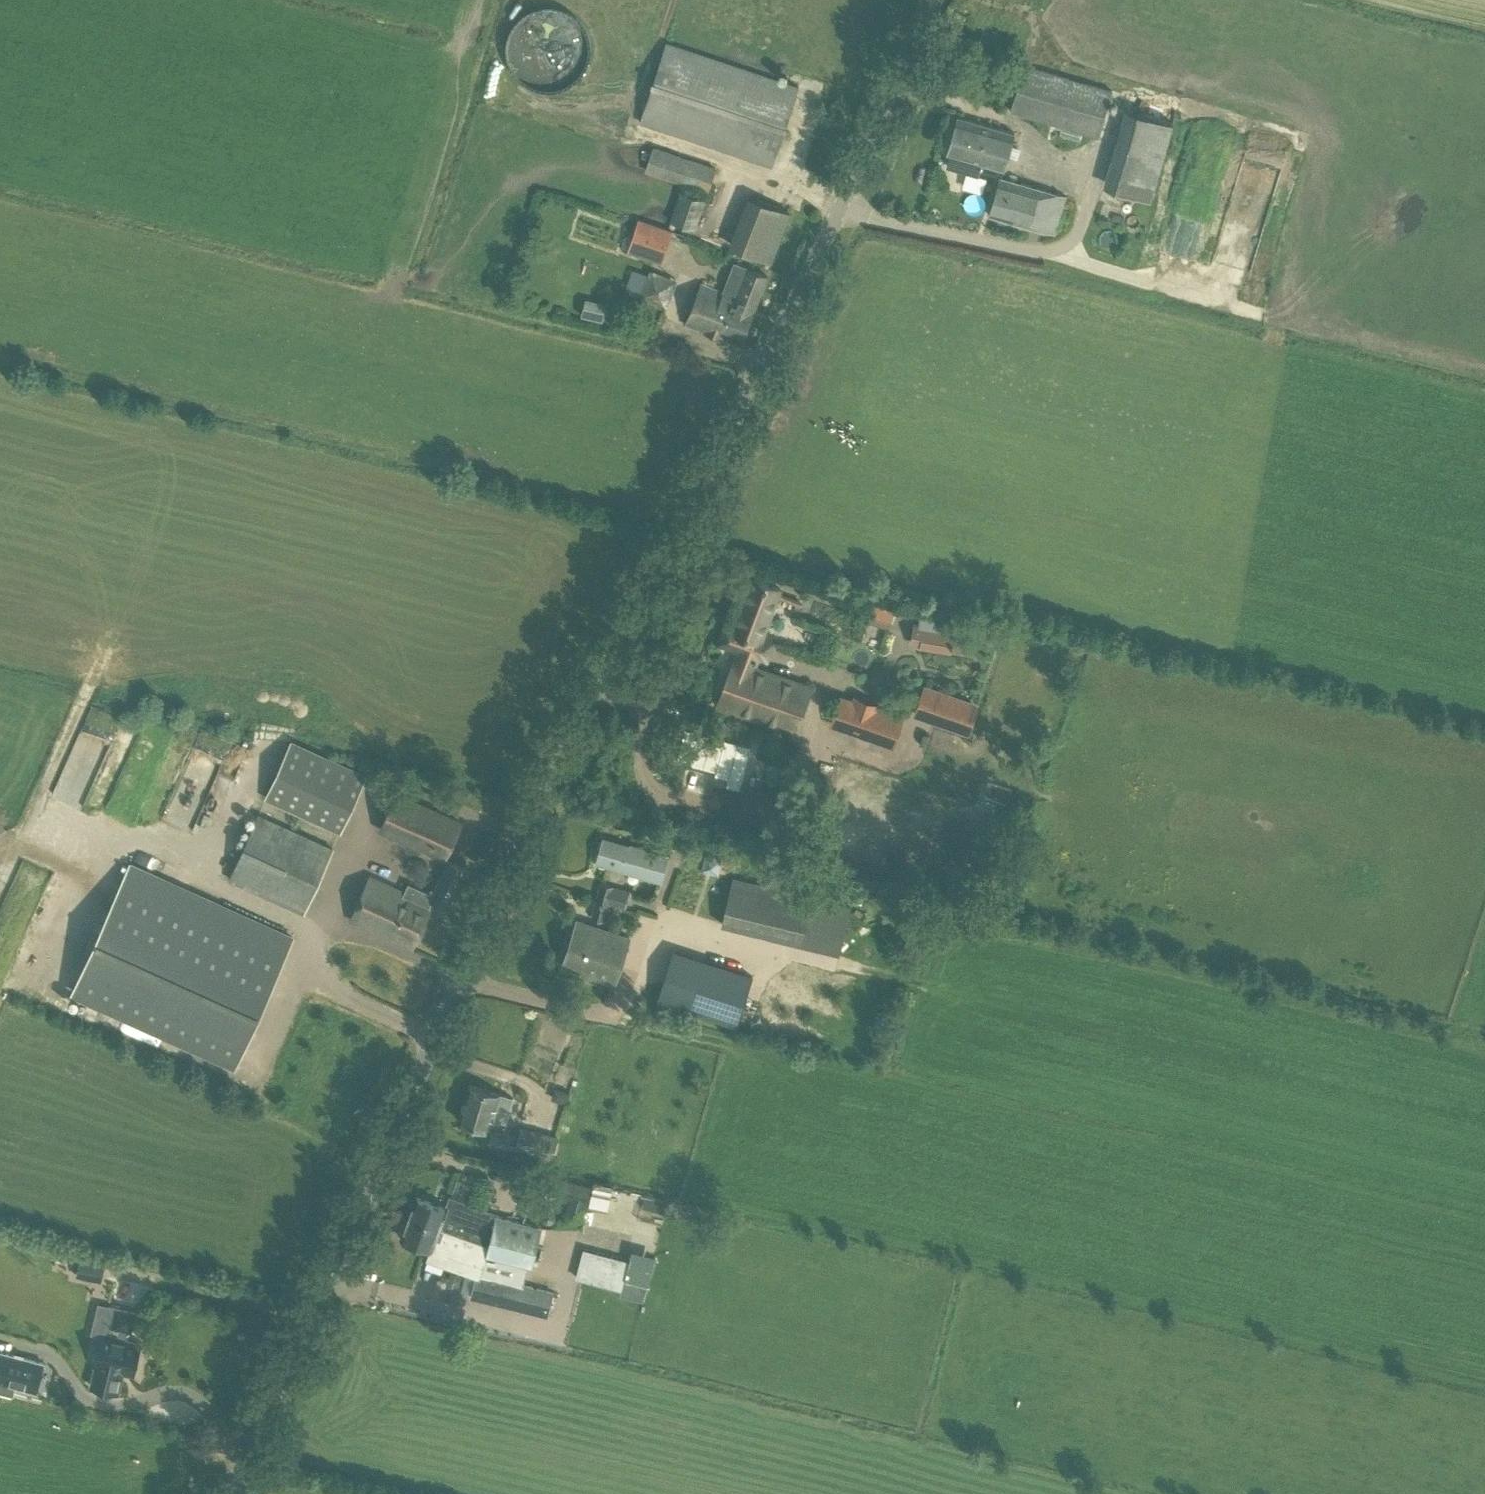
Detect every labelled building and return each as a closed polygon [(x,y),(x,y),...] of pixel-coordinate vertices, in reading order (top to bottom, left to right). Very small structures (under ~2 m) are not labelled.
[(799,87),(666,42),(640,122),(773,166),(799,87)] [(1100,136),(1114,90),(1026,64),(1012,110),(1100,136)] [(1015,134),(960,117),(949,152),(954,154),(952,161),(970,166),(969,171),(978,173),(981,162),(1005,169),(1015,134)] [(708,193),(717,167),(654,146),(645,172),(708,193)] [(1057,233),(1068,196),(1001,176),(989,214),(1057,233)] [(696,229),(707,199),(680,190),(670,220),(696,229)] [(733,246),(740,249),(770,261),(790,213),(752,198),(733,246)] [(661,265),(672,233),(638,221),(627,254),(661,265)] [(685,324),(741,345),(767,275),(734,263),(731,272),(723,292),(701,283),(685,324)] [(608,302),(584,296),(580,312),(604,318),(608,302)] [(718,706),(797,733),(815,686),(759,665),(761,661),(768,663),(776,640),(765,637),(780,598),(801,607),(804,600),(782,592),(783,589),(752,578),(733,629),(721,625),(715,642),(738,650),(718,706)] [(889,629),(897,605),(875,598),(868,622),(889,629)] [(923,642),(922,645),(950,649),(951,644),(953,645),(954,641),(951,641),(952,634),(961,635),(963,621),(922,614),(919,628),(915,627),(913,640),(923,642)] [(913,716),(969,735),(980,704),(925,684),(913,716)] [(830,726),(894,748),(905,717),(880,708),(881,704),(854,695),(853,699),(840,694),(830,726)] [(269,795),(343,829),(368,775),(294,741),(269,795)] [(460,822),(396,793),(381,828),(444,857),(460,822)] [(258,813),(229,879),(305,913),(335,847),(258,813)] [(631,842),(630,845),(604,838),(598,862),(624,870),(625,868),(662,879),(668,858),(643,851),(644,847),(631,842)] [(700,851),(696,865),(725,872),(729,859),(700,851)] [(466,868),(446,860),(433,888),(431,887),(429,892),(408,882),(404,890),(369,874),(350,918),(414,947),(435,902),(448,908),(466,868)] [(236,1066),(293,939),(131,866),(74,993),(236,1066)] [(602,883),(597,900),(610,904),(610,903),(626,908),(630,891),(614,886),(602,883)] [(592,917),(605,921),(610,904),(597,900),(592,917)] [(615,982),(628,937),(578,921),(563,965),(615,982)] [(676,951),(660,998),(736,1023),(752,975),(676,951)] [(458,1119),(490,1129),(496,1110),(502,1112),(506,1096),(469,1084),(458,1119)] [(521,1129),(516,1149),(544,1155),(550,1135),(521,1129)] [(518,1136),(497,1130),(492,1142),(514,1148),(518,1136)] [(592,1185),(538,1172),(518,1167),(514,1184),(587,1202),(592,1185)] [(613,1187),(595,1183),(589,1207),(607,1211),(613,1187)] [(409,1217),(489,1245),(497,1219),(466,1209),(469,1203),(452,1196),(448,1207),(418,1195),(409,1217)] [(487,1254),(528,1266),(539,1225),(498,1214),(497,1219),(489,1245),(487,1254)] [(489,1245),(409,1217),(401,1237),(431,1248),(427,1259),(445,1266),(447,1259),(479,1270),(471,1297),(546,1316),(553,1290),(524,1283),(528,1266),(487,1254),(489,1245)] [(633,1257),(585,1245),(576,1278),(623,1291),(633,1257)] [(81,1255),(76,1274),(101,1280),(106,1261),(81,1255)] [(98,1303),(91,1331),(101,1333),(93,1365),(95,1365),(90,1384),(119,1391),(124,1371),(134,1373),(141,1343),(126,1339),(128,1331),(133,1332),(137,1311),(116,1306),(116,1307),(98,1303)] [(13,1393),(15,1385),(36,1391),(44,1363),(1,1351),(1,1352),(0,1352),(0,1389),(13,1393)]
